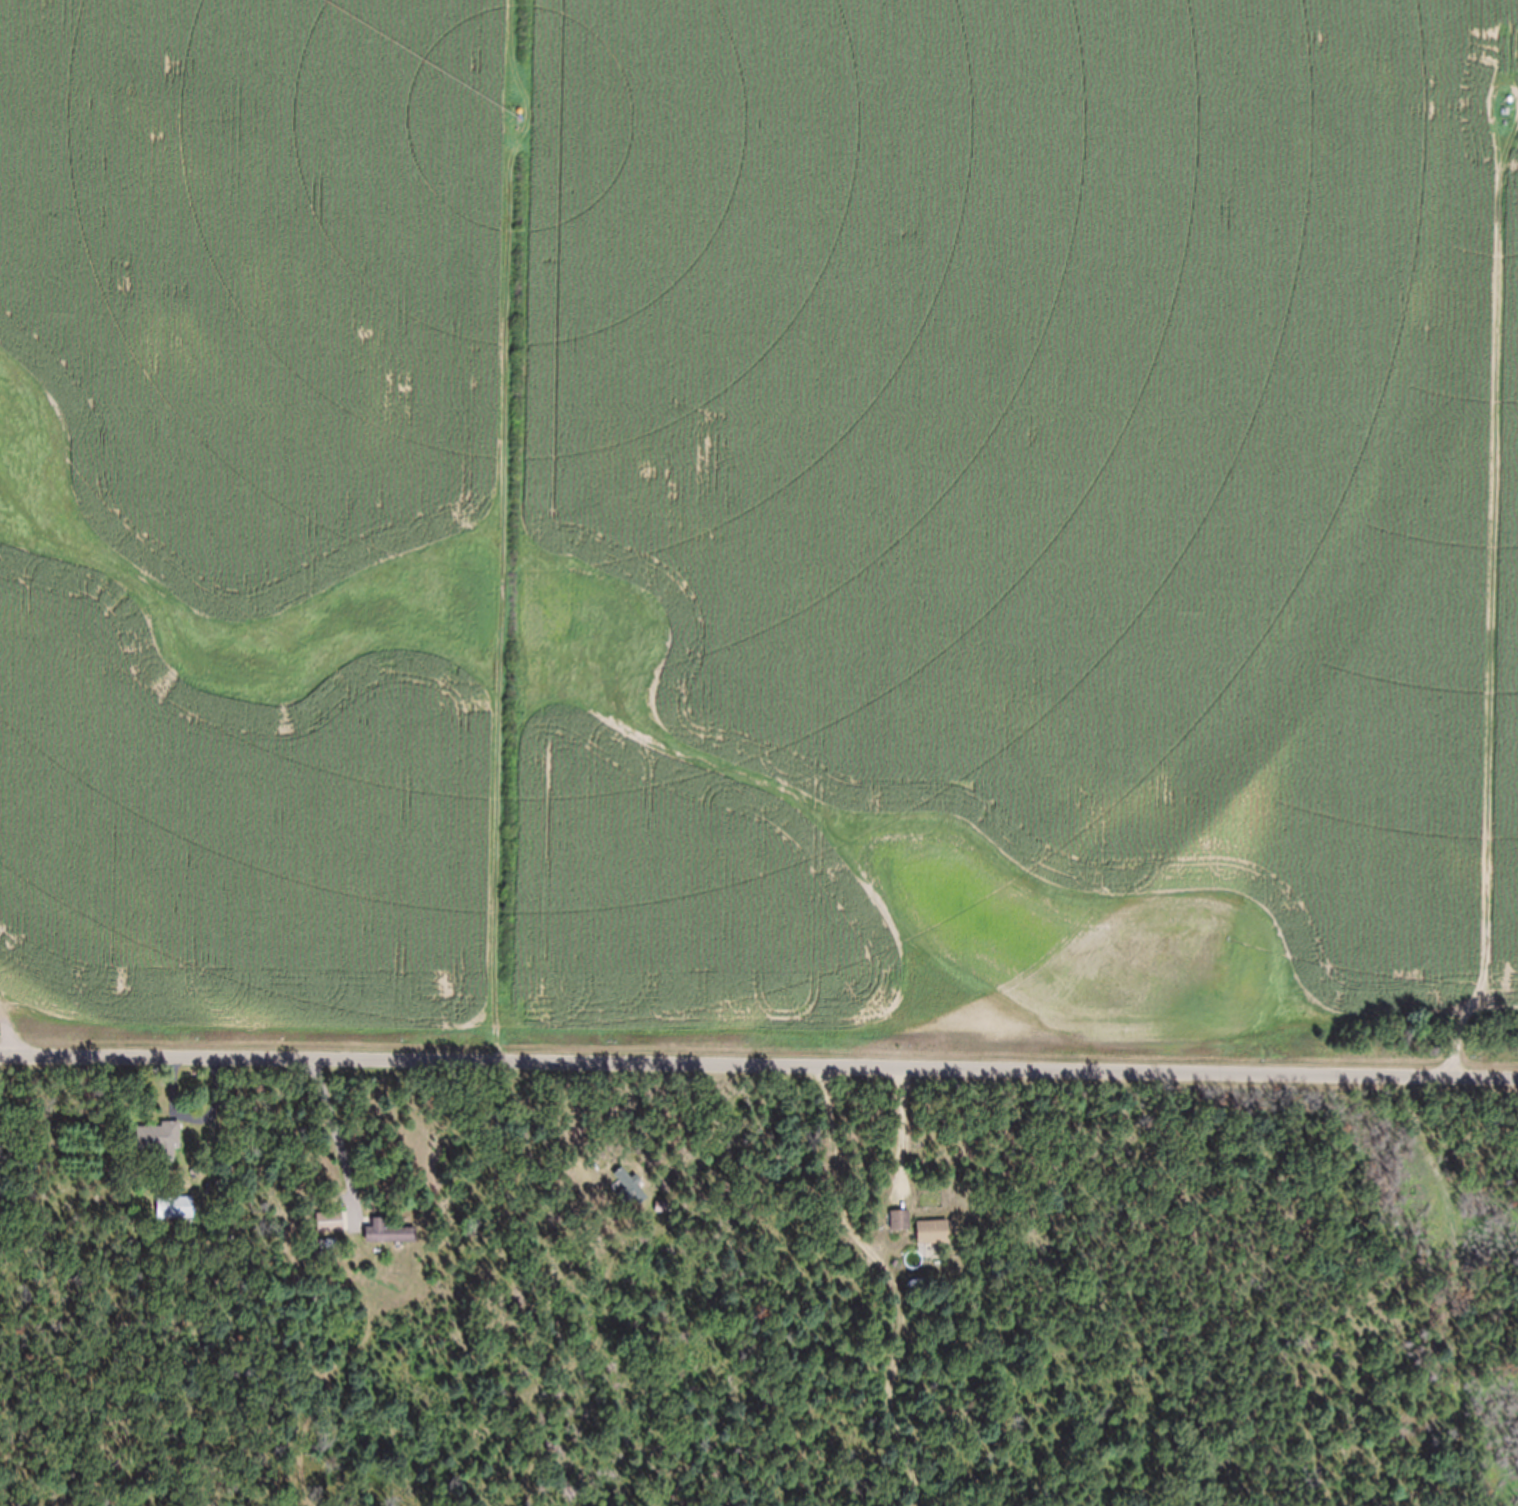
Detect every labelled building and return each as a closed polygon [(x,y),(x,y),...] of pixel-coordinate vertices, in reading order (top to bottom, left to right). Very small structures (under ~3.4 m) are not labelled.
[(181,1160),(181,1135),(139,1135),(138,1160),(159,1160),(159,1174),(176,1174),(176,1160),(181,1160)] [(615,1185),(633,1209),(642,1202),(624,1178),(615,1185)] [(195,1230),(195,1209),(163,1209),(163,1230),(195,1230)] [(892,1221),(892,1241),(911,1241),(911,1221),(892,1221)] [(319,1223),(319,1244),(344,1244),(344,1223),(319,1223)] [(418,1253),(418,1239),(386,1239),(386,1229),(375,1229),(375,1239),(368,1239),(368,1253),(418,1253)] [(918,1232),(918,1254),(950,1254),(950,1232),(918,1232)]
